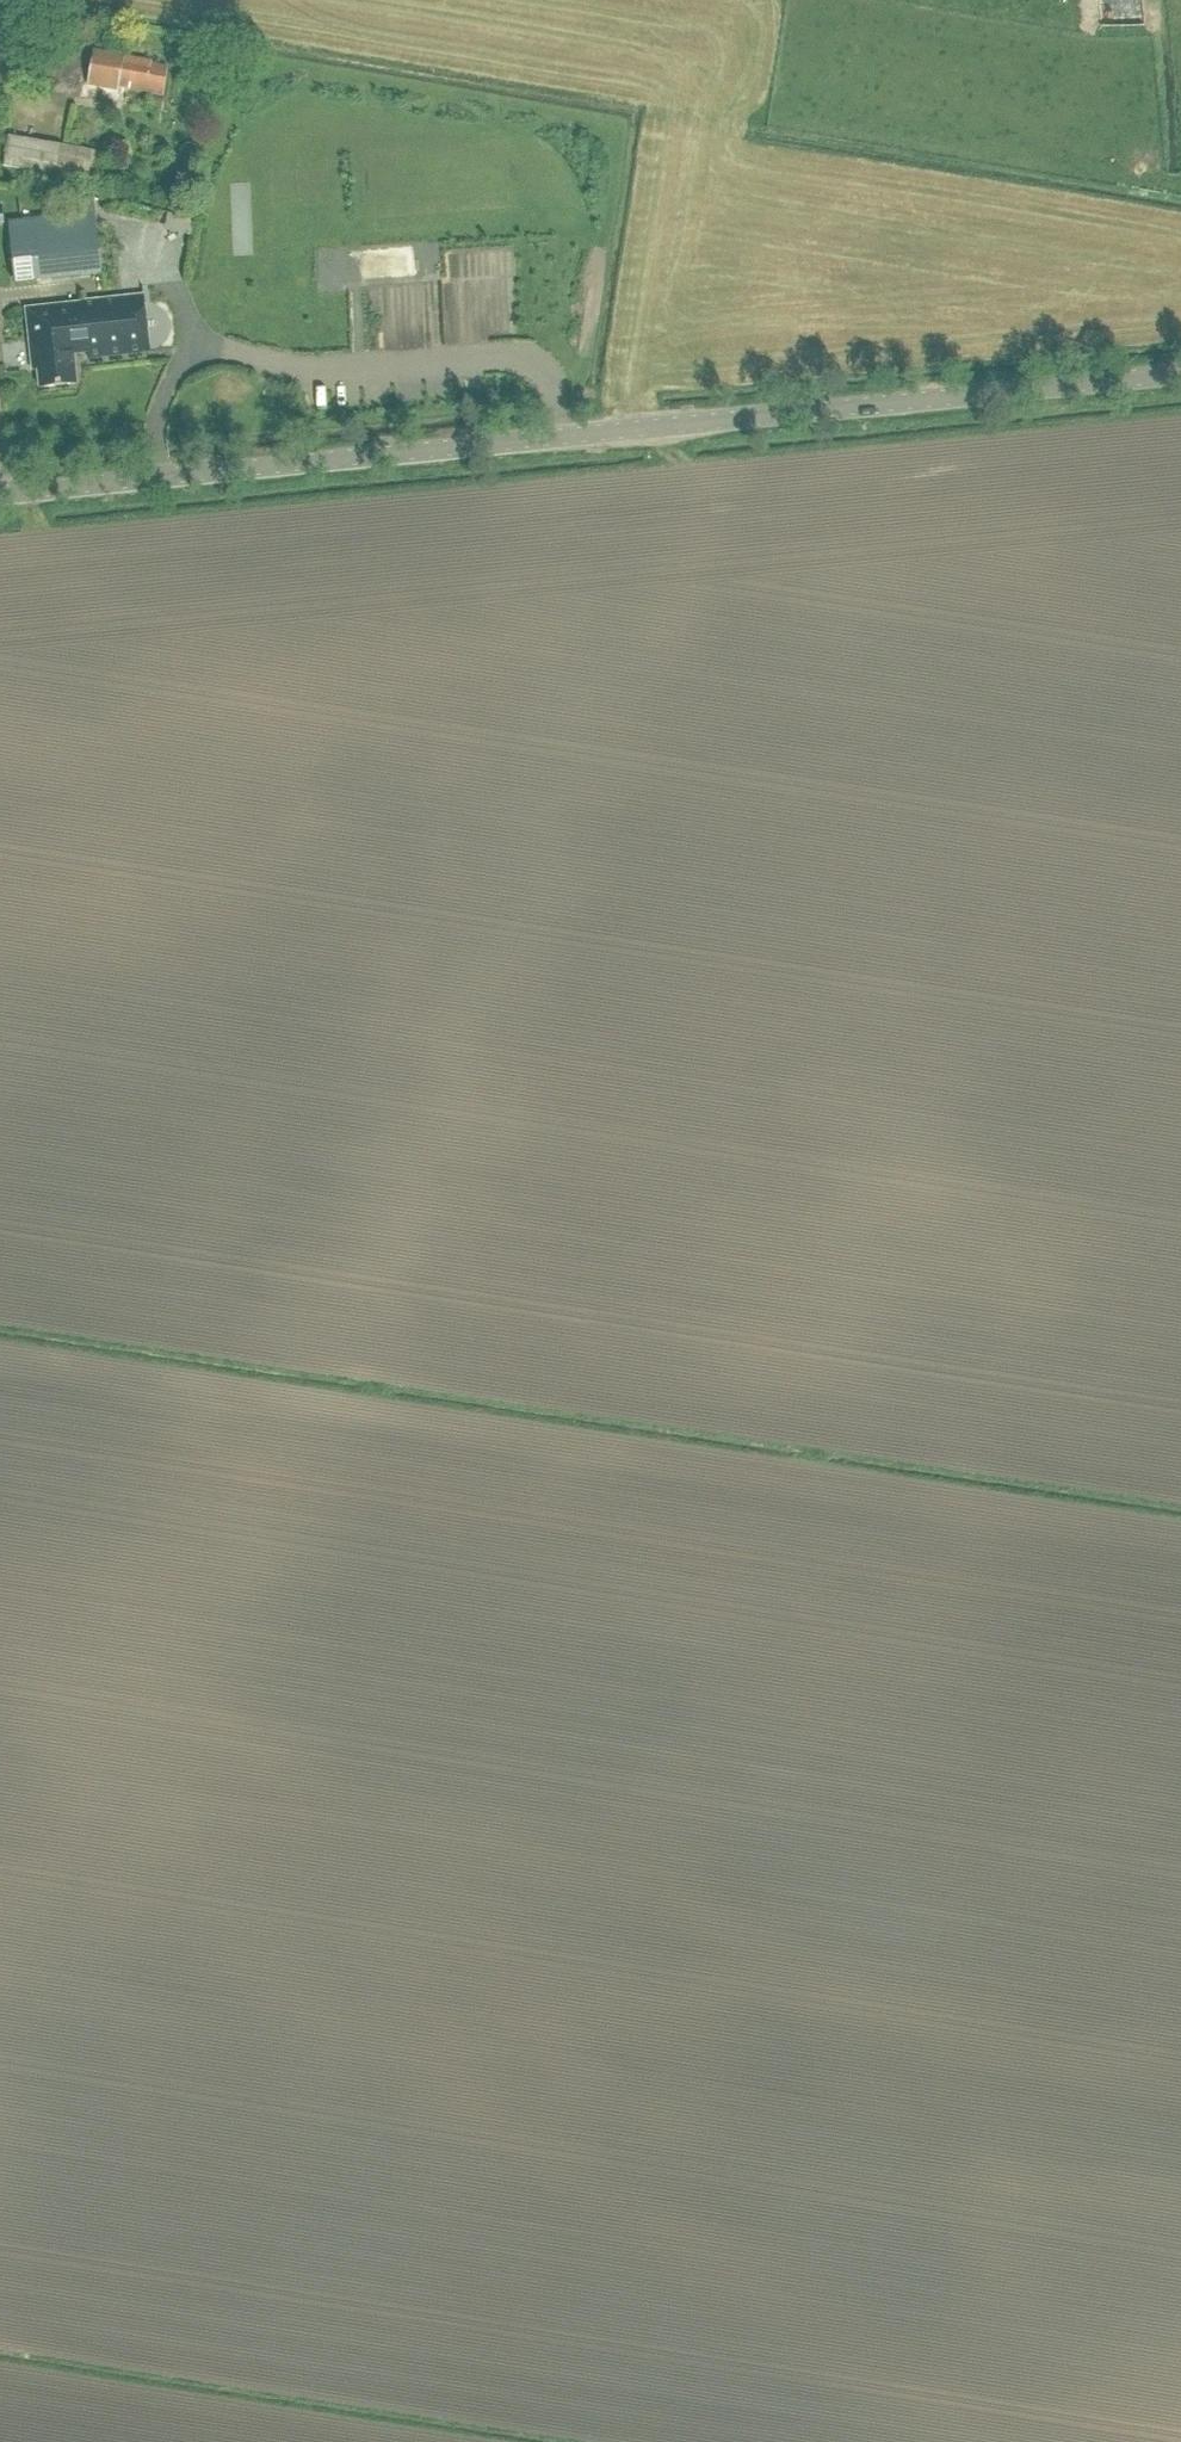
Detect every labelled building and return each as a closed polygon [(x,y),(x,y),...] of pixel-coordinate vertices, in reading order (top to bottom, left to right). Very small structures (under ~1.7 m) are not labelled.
[(169,67),(95,52),(87,87),(118,93),(120,89),(163,97),(169,67)] [(10,137),(4,168),(103,186),(109,156),(10,137)] [(95,216),(8,224),(14,285),(102,277),(95,216)] [(145,299),(27,311),(32,371),(38,371),(40,390),(77,386),(74,353),(88,352),(89,359),(150,353),(145,299)] [(148,322),(153,341),(166,337),(161,319),(148,322)]
